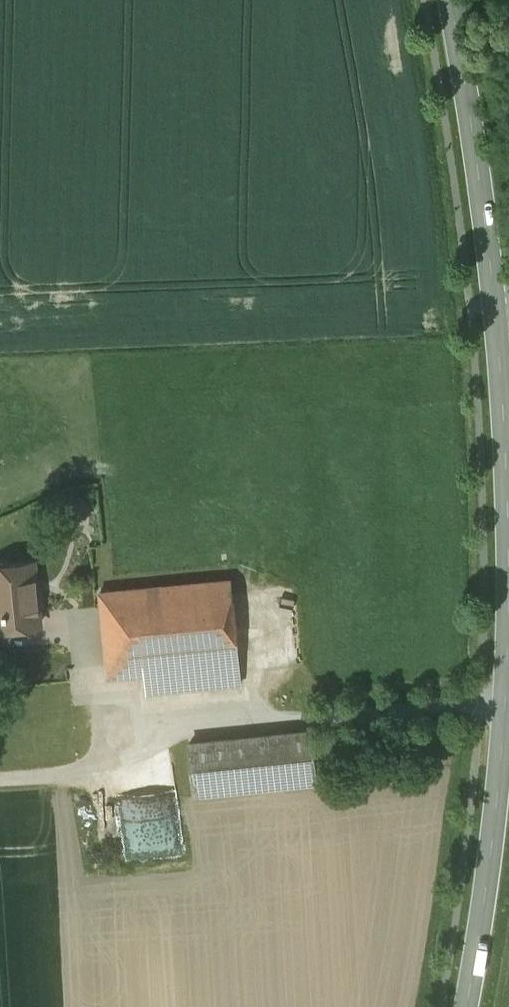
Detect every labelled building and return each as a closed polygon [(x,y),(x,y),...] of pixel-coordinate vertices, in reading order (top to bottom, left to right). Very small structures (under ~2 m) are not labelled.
[(40,625),(35,561),(13,563),(10,560),(0,561),(0,629),(40,625)] [(232,580),(102,593),(108,664),(144,661),(147,691),(242,682),(232,580)] [(311,729),(191,742),(196,792),(316,780),(311,729)] [(125,802),(126,840),(164,839),(185,839),(184,800),(125,802)]
